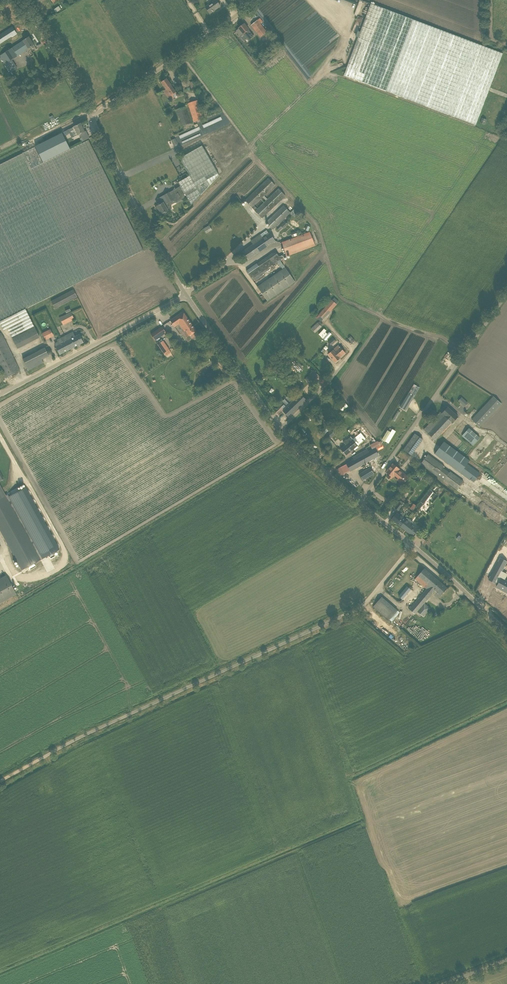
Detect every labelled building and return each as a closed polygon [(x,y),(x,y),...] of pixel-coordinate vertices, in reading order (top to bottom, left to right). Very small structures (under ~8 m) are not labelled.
[(221,6),(216,0),(215,0),(206,7),(210,14),(221,6)] [(495,29),(506,32),(506,35),(506,0),(501,0),(495,29)] [(476,125),(490,87),(503,53),(371,4),(358,38),(344,75),(476,125)] [(260,24),(263,22),(260,18),(257,20),(251,25),(261,37),(264,34),(266,35),(268,33),(266,32),(267,32),(260,24)] [(240,36),(243,33),(243,34),(245,32),(249,36),(251,34),(248,30),(249,30),(244,24),(239,28),(236,31),(240,36)] [(17,33),(13,27),(7,30),(12,37),(17,33)] [(26,50),(34,45),(29,37),(0,56),(11,72),(17,69),(11,60),(26,50)] [(171,85),(167,78),(161,82),(166,89),(167,89),(173,98),(178,95),(171,86),(171,85)] [(197,100),(196,100),(188,103),(195,122),(203,119),(197,100)] [(185,107),(176,110),(182,126),(191,123),(185,107)] [(75,137),(78,135),(85,132),(81,123),(63,132),(64,136),(72,132),(75,137)] [(89,140),(43,162),(35,147),(23,153),(0,164),(0,322),(26,309),(143,250),(89,140)] [(54,148),(57,155),(70,148),(66,141),(54,148)] [(181,186),(187,196),(192,205),(219,175),(216,170),(202,145),(183,156),(180,158),(190,176),(178,182),(181,186)] [(279,189),(258,209),(254,205),(275,185),(269,178),(245,200),(262,218),(285,195),(279,189)] [(187,196),(181,186),(169,192),(174,199),(176,202),(187,196)] [(170,205),(171,205),(169,202),(174,199),(169,192),(164,195),(167,200),(162,203),(157,206),(162,214),(172,208),(170,205)] [(284,205),(266,222),(273,229),(291,212),(284,205)] [(206,233),(212,230),(209,225),(203,228),(206,233)] [(310,232),(282,243),(287,256),(315,245),(310,232)] [(253,244),(243,251),(248,259),(275,241),(269,233),(263,238),(260,234),(251,241),(253,244)] [(252,279),(273,264),(281,259),(275,251),(246,271),(252,279)] [(295,282),(285,267),(258,287),(267,301),(295,282)] [(77,297),(74,290),(51,301),(55,308),(77,297)] [(318,314),(324,319),(337,304),(331,300),(318,314)] [(26,309),(0,322),(4,330),(21,322),(25,330),(12,337),(18,348),(40,337),(34,326),(26,309)] [(60,318),(63,325),(74,319),(71,312),(60,318)] [(183,312),(170,321),(175,327),(179,323),(184,331),(186,330),(190,336),(196,331),(183,312)] [(317,322),(311,328),(315,333),(321,327),(317,322)] [(166,332),(162,326),(151,334),(155,340),(166,332)] [(46,340),(54,336),(50,329),(42,333),(46,340)] [(56,346),(60,354),(84,342),(80,334),(75,336),(73,332),(57,340),(59,345),(56,346)] [(5,378),(20,371),(1,333),(0,333),(0,368),(5,378)] [(158,344),(164,353),(169,350),(163,341),(158,344)] [(328,354),(335,362),(340,358),(345,353),(339,345),(328,354)] [(45,348),(38,351),(42,359),(49,355),(45,348)] [(307,380),(310,383),(311,384),(319,376),(314,371),(310,374),(311,375),(307,380)] [(412,383),(400,408),(406,410),(418,386),(412,383)] [(300,394),(283,411),(289,417),(306,400),(300,394)] [(457,400),(464,406),(468,402),(461,396),(457,400)] [(493,396),(478,413),(471,419),(480,427),(501,404),(493,396)] [(424,429),(435,440),(451,423),(452,424),(458,417),(448,407),(442,413),(440,412),(424,429)] [(346,455),(355,448),(366,439),(365,437),(368,434),(362,426),(355,432),(356,433),(347,441),(346,439),(343,442),(345,445),(341,449),(346,455)] [(473,445),(480,437),(469,428),(462,436),(473,445)] [(422,439),(415,434),(415,433),(404,449),(411,455),(422,439)] [(347,464),(350,471),(379,456),(375,448),(368,452),(367,450),(353,458),(354,460),(347,464)] [(423,465),(437,475),(443,480),(444,479),(457,489),(463,481),(450,471),(449,472),(443,467),(444,466),(428,454),(421,464),(420,465),(422,466),(423,465)] [(403,484),(409,477),(393,464),(386,472),(390,475),(388,478),(391,480),(394,477),(403,484)] [(480,474),(467,464),(461,472),(474,482),(480,474)] [(374,474),(370,467),(359,474),(363,480),(374,474)] [(21,570),(40,560),(6,497),(0,486),(0,531),(21,570)] [(6,497),(40,560),(45,557),(47,560),(55,556),(54,553),(59,550),(25,487),(6,497)] [(419,509),(433,491),(430,489),(417,507),(419,509)] [(391,519),(400,526),(406,519),(403,517),(405,515),(404,513),(402,512),(401,512),(399,514),(396,512),(391,519)] [(400,526),(413,536),(418,529),(406,519),(400,526)] [(496,586),(506,593),(506,583),(503,581),(505,578),(499,575),(506,561),(499,557),(488,579),(495,583),(495,582),(497,583),(496,586)] [(409,609),(415,614),(427,599),(432,593),(438,598),(441,595),(447,588),(424,568),(415,579),(427,589),(411,607),(410,606),(409,607),(410,608),(409,609)] [(0,578),(0,603),(16,594),(6,575),(0,578)] [(397,610),(386,601),(381,597),(374,606),(389,619),(397,610)]
